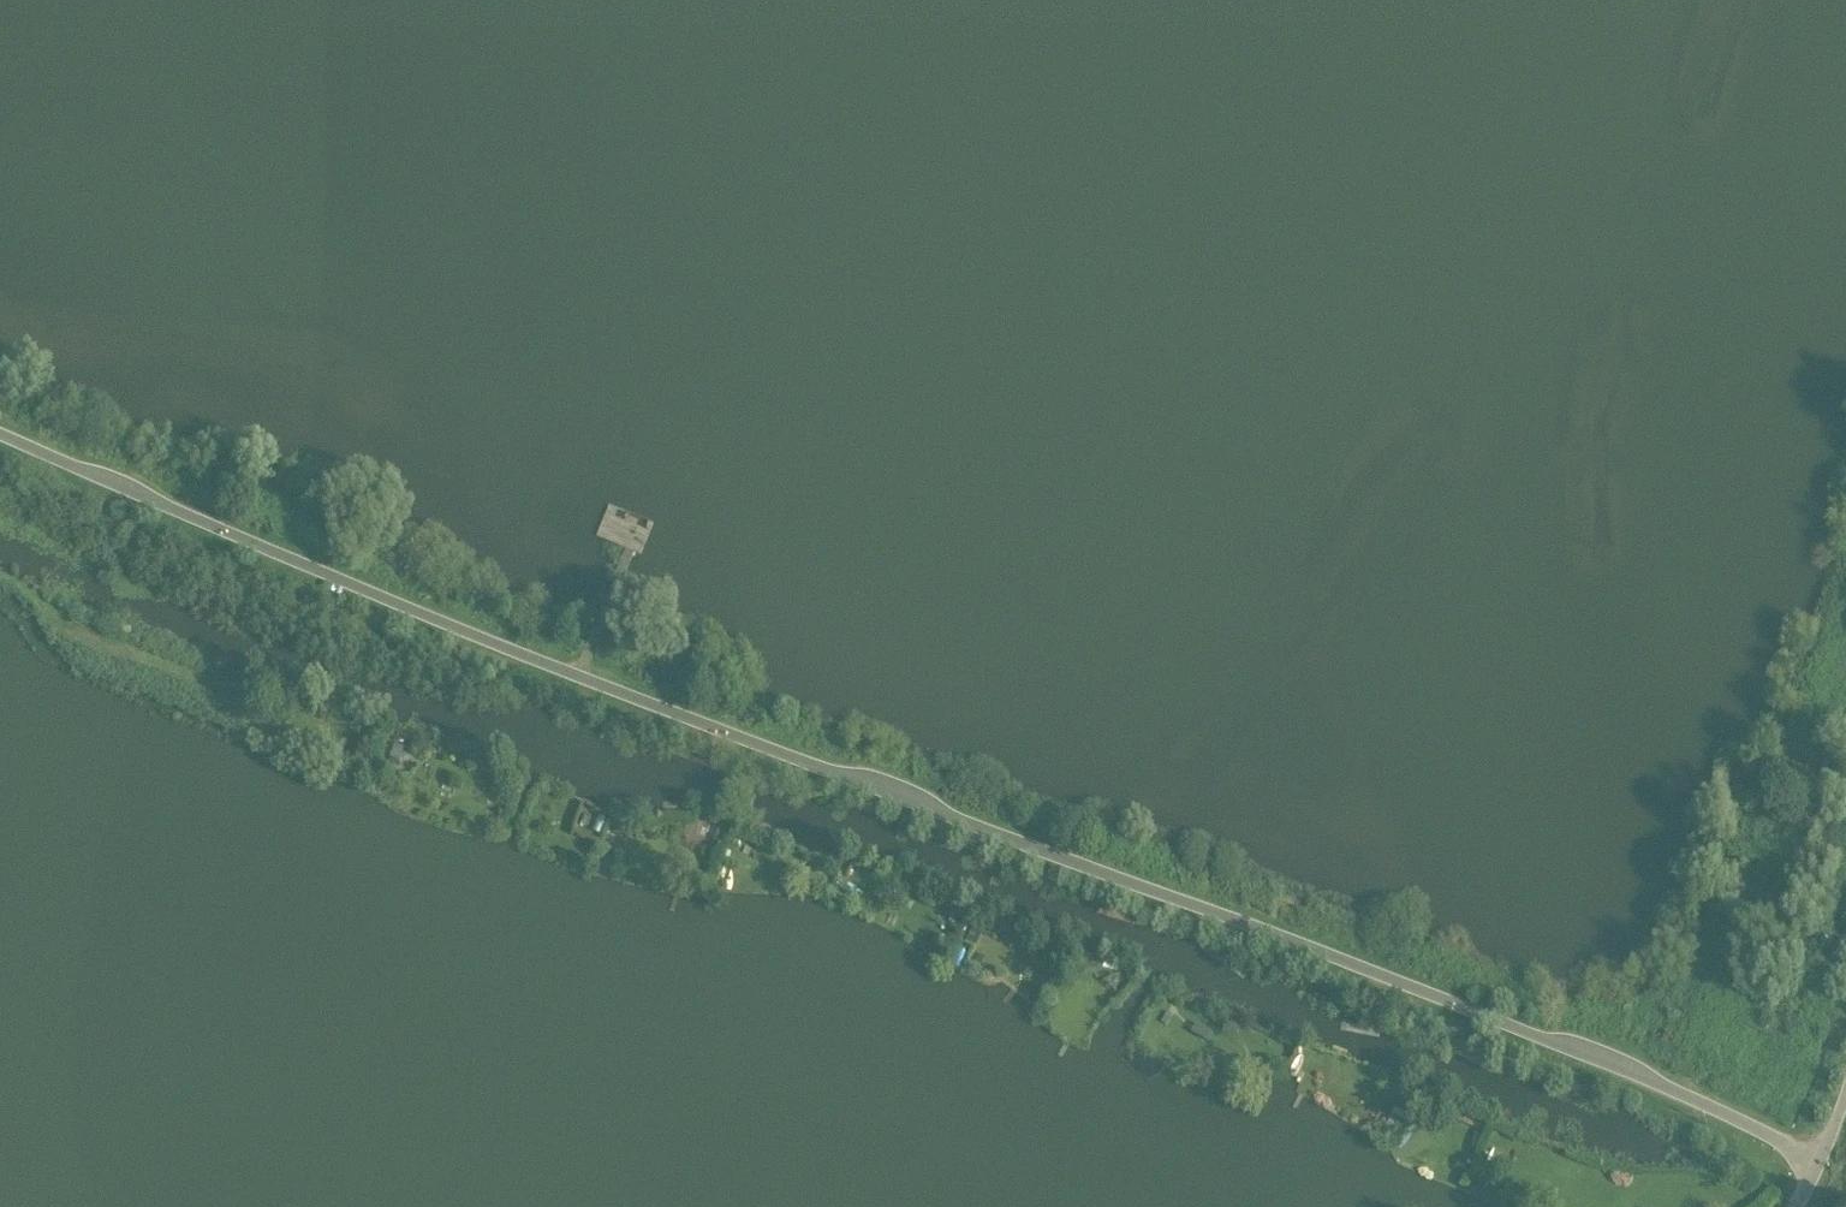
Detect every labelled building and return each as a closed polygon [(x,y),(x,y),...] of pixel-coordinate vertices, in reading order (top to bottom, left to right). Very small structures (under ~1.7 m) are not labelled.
[(395,746),(389,760),(399,764),(405,749),(395,746)] [(721,826),(715,844),(724,847),(730,829),(721,826)] [(974,929),(967,944),(975,948),(982,933),(974,929)] [(1197,1024),(1192,1033),(1206,1042),(1211,1033),(1197,1024)] [(1422,1116),(1437,1123),(1441,1114),(1425,1107),(1422,1116)]
